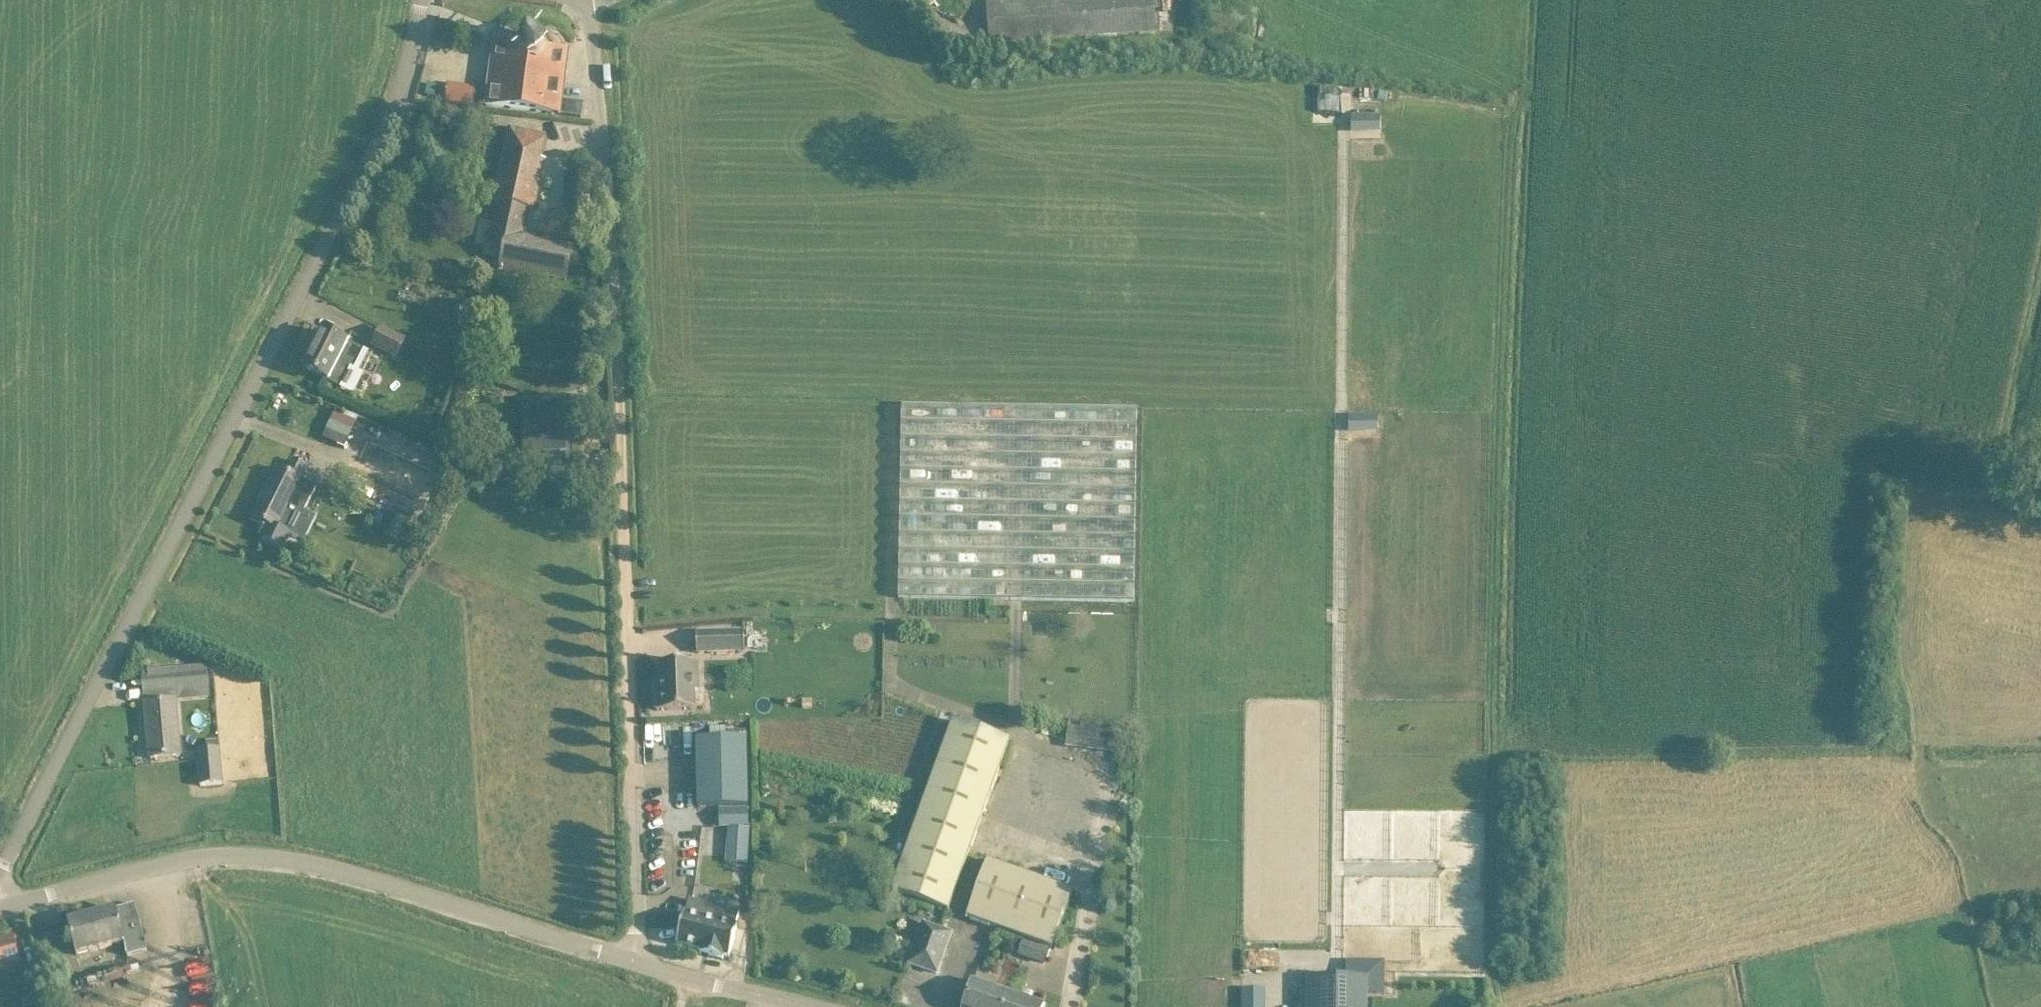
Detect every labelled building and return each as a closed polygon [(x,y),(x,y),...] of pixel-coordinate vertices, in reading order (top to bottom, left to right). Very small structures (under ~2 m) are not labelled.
[(1157,32),(1155,0),(987,0),(990,44),(1157,32)] [(501,43),(493,108),(555,115),(555,114),(580,117),(582,103),(556,100),(560,67),(562,68),(563,54),(562,54),(562,51),(548,49),(546,42),(542,37),(535,34),(529,34),(523,37),(522,38),(501,28),(496,41),(501,43)] [(449,85),(447,101),(473,104),(475,88),(449,85)] [(506,245),(501,270),(500,275),(533,281),(534,276),(566,282),(572,248),(555,245),(556,239),(528,233),(532,209),(538,210),(544,169),(546,160),(542,159),(547,136),(510,128),(504,155),(505,155),(497,201),(499,202),(491,242),(506,245)] [(565,222),(569,223),(589,223),(591,175),(566,174),(565,222)] [(380,330),(371,348),(395,361),(404,342),(380,330)] [(305,369),(305,370),(341,388),(350,370),(353,372),(363,352),(352,346),(342,341),(324,332),(305,369)] [(536,422),(530,422),(532,447),(552,446),(552,452),(570,451),(569,422),(586,421),(585,395),(535,398),(536,422)] [(1137,410),(963,408),(901,407),(898,600),(1134,603),(1137,410)] [(424,505),(439,474),(367,440),(352,471),(424,505)] [(290,535),(288,534),(300,511),(304,513),(318,487),(303,479),(309,468),(294,460),(288,473),(278,468),(253,518),(270,527),(264,539),(283,549),(290,535)] [(693,653),(697,653),(745,651),(744,632),(696,633),(697,651),(693,651),(693,653)] [(691,656),(691,662),(660,663),(661,692),(656,692),(657,711),(694,710),(693,691),(698,691),(698,673),(693,673),(692,656),(691,656)] [(145,694),(165,692),(211,688),(209,672),(143,678),(145,694)] [(181,756),(179,737),(175,701),(146,703),(151,759),(181,756)] [(948,911),(955,892),(1008,743),(952,723),(892,891),(948,911)] [(1067,742),(1066,748),(1116,754),(1119,733),(1088,729),(1089,724),(1082,723),(1081,728),(1070,726),(1067,742)] [(748,807),(747,739),(696,740),(698,808),(720,808),(748,807)] [(207,750),(197,751),(201,787),(223,784),(220,749),(219,749),(207,750)] [(748,807),(720,808),(721,827),(749,827),(748,807)] [(749,829),(729,827),(727,852),(748,853),(749,829)] [(1052,948),(1059,929),(1070,896),(985,865),(967,918),(1052,948)] [(740,913),(689,900),(686,913),(684,913),(676,944),(701,950),(700,954),(723,960),(724,956),(729,958),(737,927),(736,926),(740,913)] [(147,951),(135,904),(113,910),(122,944),(126,942),(129,956),(147,951)] [(77,955),(99,949),(122,944),(113,910),(68,922),(77,955)] [(909,964),(937,974),(952,934),(923,923),(909,964)] [(0,940),(0,972),(22,966),(14,936),(0,940)] [(1368,978),(1305,977),(1305,1006),(1367,1006),(1368,978)] [(1043,1005),(974,981),(964,1006),(1043,1006),(1043,1005)] [(19,1003),(20,1006),(47,1006),(44,996),(19,1003)]
